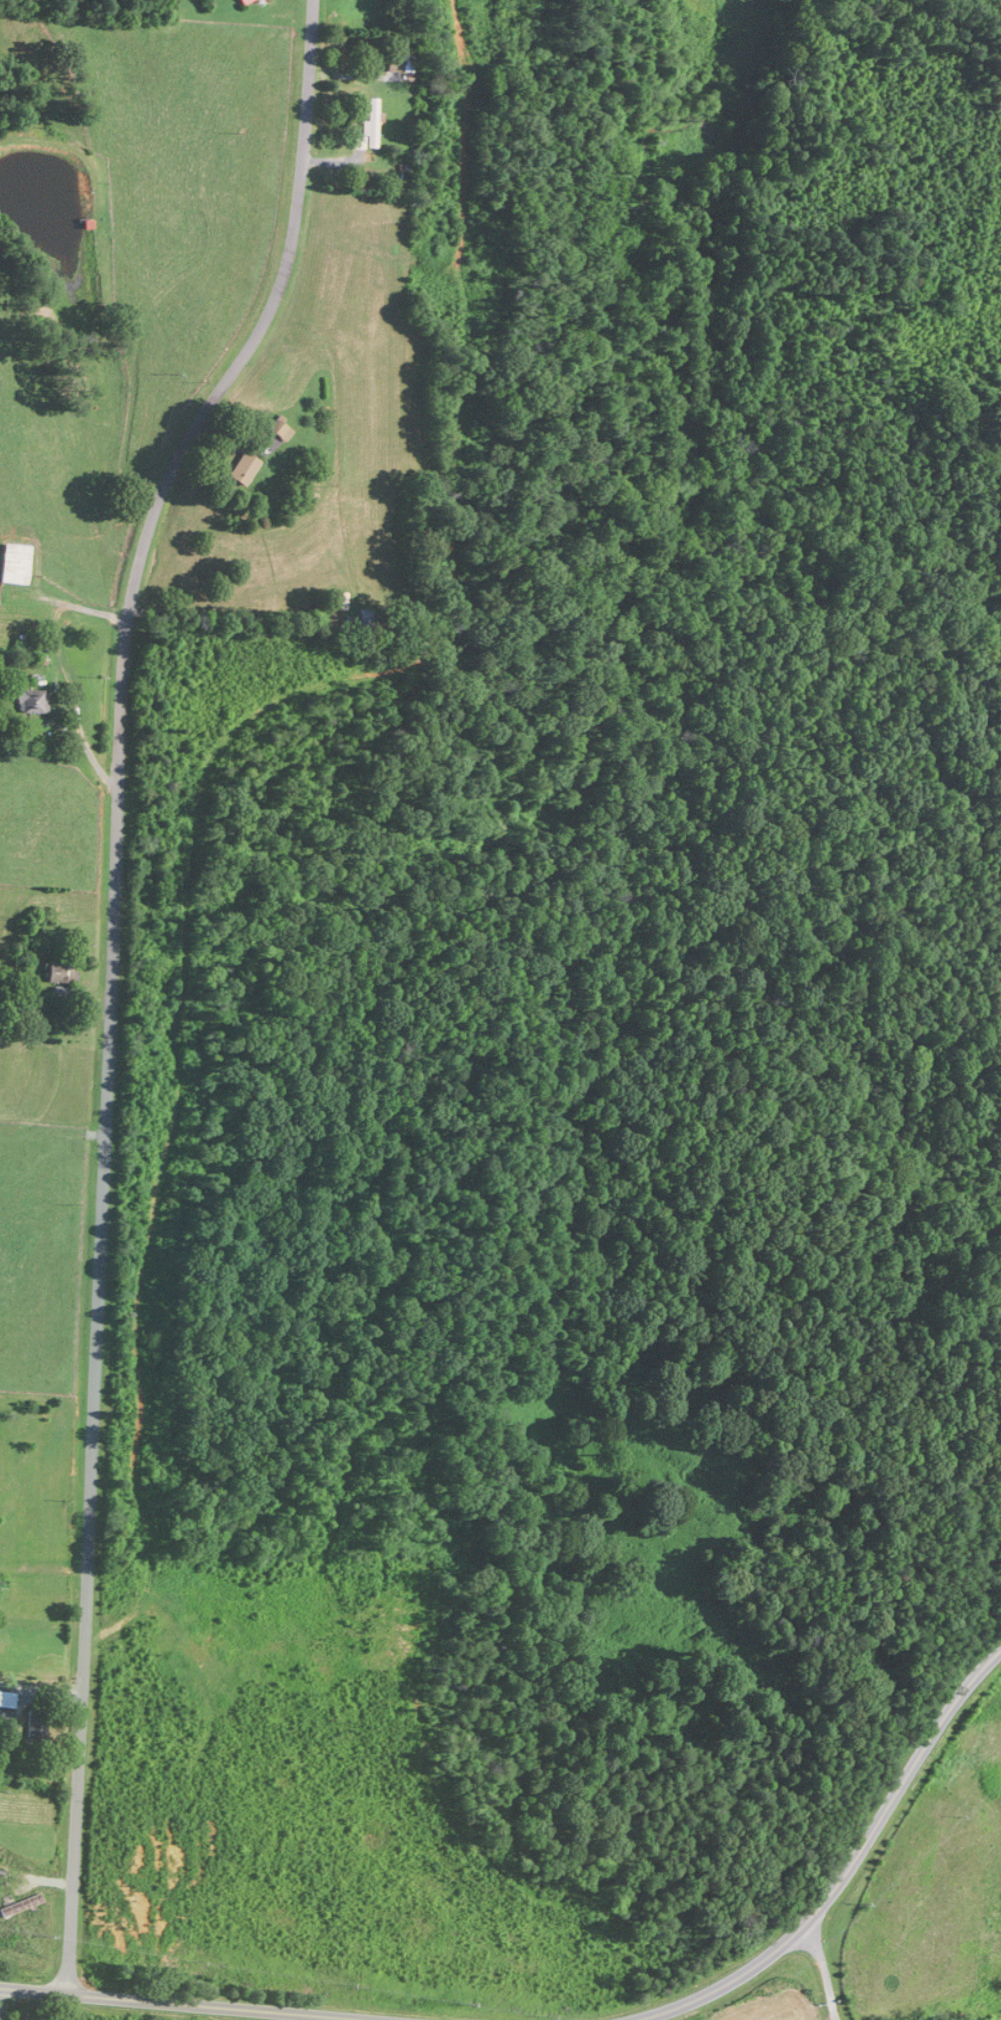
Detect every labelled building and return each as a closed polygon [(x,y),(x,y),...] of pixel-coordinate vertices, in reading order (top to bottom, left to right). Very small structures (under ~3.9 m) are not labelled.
[(367,99),(367,148),(377,148),(377,99),(367,99)] [(283,442),(295,429),(279,414),(267,427),(283,442)] [(228,476),(245,487),(261,461),(244,451),(228,476)] [(29,585),(33,546),(6,544),(2,583),(29,585)] [(17,712),(47,712),(47,690),(17,690),(17,712)] [(49,982),(78,982),(78,964),(49,964),(49,982)] [(17,1719),(19,1693),(0,1691),(0,1709),(3,1709),(2,1718),(17,1719)] [(29,1739),(47,1739),(47,1711),(29,1711),(29,1739)] [(3,1918),(43,1903),(39,1894),(0,1909),(0,1910),(3,1918)]
